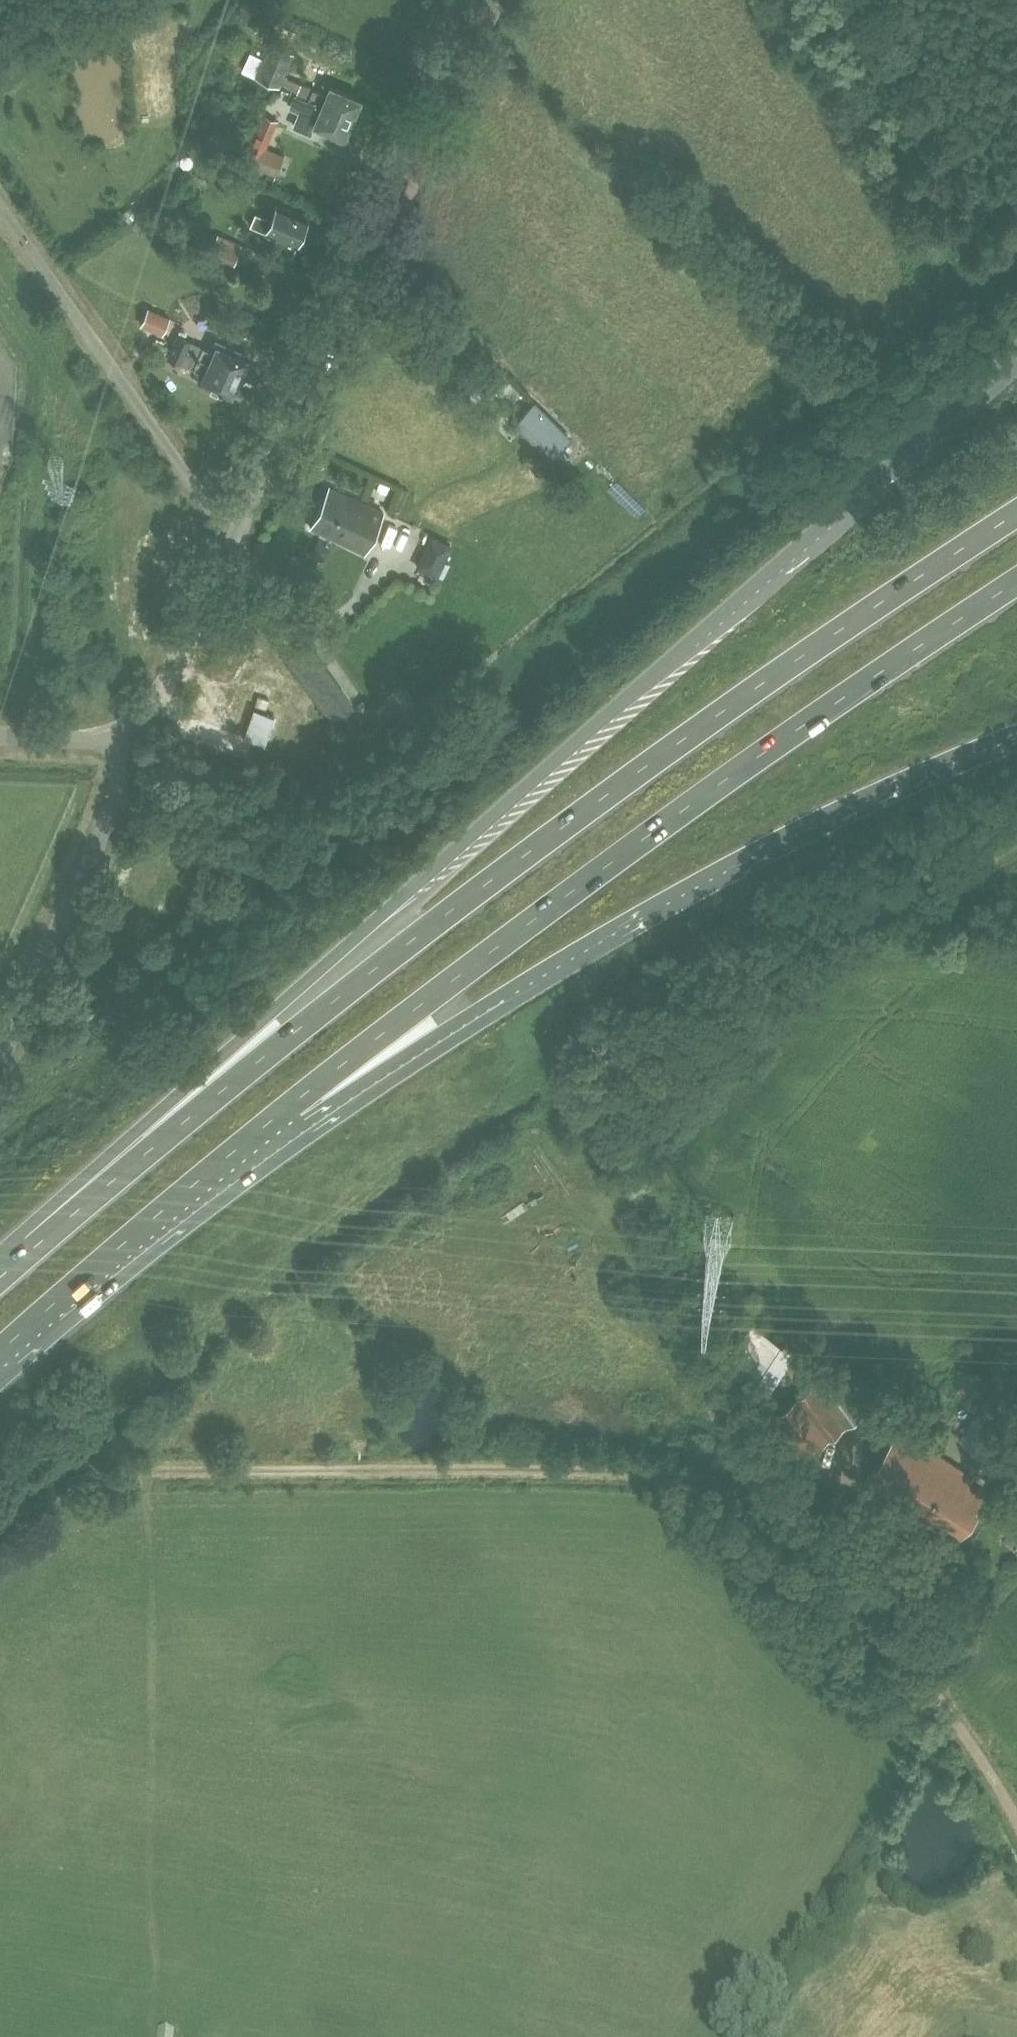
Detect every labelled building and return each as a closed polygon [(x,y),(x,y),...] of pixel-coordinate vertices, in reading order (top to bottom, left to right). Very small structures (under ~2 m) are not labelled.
[(278,87),(283,75),(292,54),(270,44),(256,78),(278,87)] [(301,84),(296,95),(352,119),(361,99),(330,86),(326,95),(301,84)] [(344,138),(352,119),(296,95),(291,106),(316,116),(313,125),(344,138)] [(261,113),(240,161),(275,176),(284,154),(267,146),(278,120),(261,113)] [(304,233),(308,223),(306,222),(308,218),(277,205),(271,220),(256,213),(250,226),(266,232),(265,235),(277,240),(273,249),(291,256),(301,231),(304,233)] [(230,271),(242,244),(217,233),(205,260),(230,271)] [(140,325),(144,327),(157,332),(163,335),(171,317),(148,307),(140,325)] [(154,339),(157,332),(144,327),(137,344),(163,356),(165,351),(168,353),(167,357),(205,374),(201,382),(231,396),(233,393),(235,394),(238,386),(236,385),(239,377),(172,347),(154,339)] [(177,336),(172,347),(239,377),(243,369),(245,370),(249,362),(247,361),(248,358),(218,345),(214,352),(177,336)] [(532,405),(517,419),(547,449),(562,435),(532,405)] [(364,552),(383,512),(329,487),(311,527),(364,552)] [(198,701),(192,717),(207,722),(212,707),(198,701)] [(264,742),(273,715),(254,708),(244,735),(264,742)] [(798,1462),(882,1396),(875,1387),(872,1389),(848,1357),(768,1419),(798,1462)] [(1016,1413),(1016,1377),(1005,1370),(960,1438),(989,1455),(1016,1413)] [(901,1427),(865,1480),(926,1520),(929,1515),(962,1537),(990,1495),(971,1482),(975,1476),(901,1427)] [(1016,1459),(1016,1427),(1001,1452),(1016,1459)] [(156,2036),(172,2036),(173,2025),(157,2024),(156,2036)]
